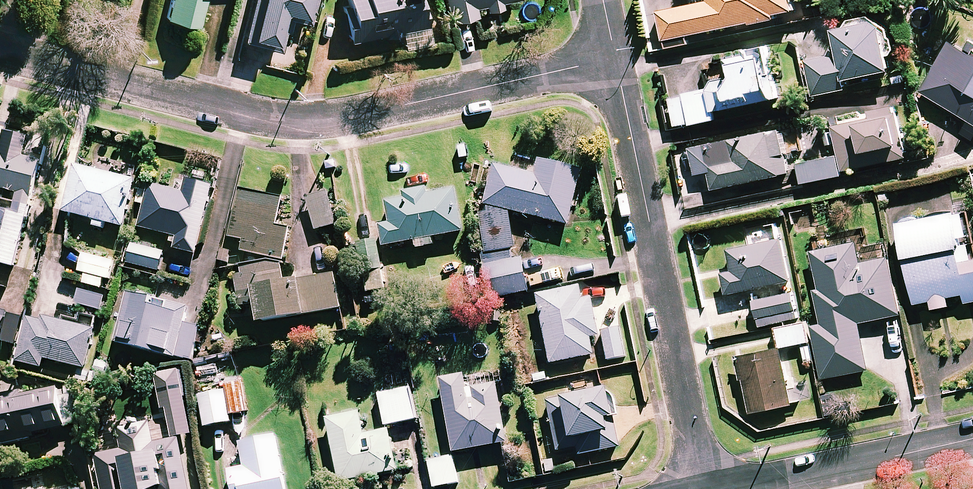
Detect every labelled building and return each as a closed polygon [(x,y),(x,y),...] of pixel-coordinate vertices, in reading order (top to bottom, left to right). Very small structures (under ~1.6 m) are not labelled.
[(166,17),(197,25),(204,0),(170,0),(166,17)] [(247,35),(272,41),(279,9),(300,14),(304,0),(256,0),(247,35)] [(349,40),(424,31),(421,1),(416,2),(415,0),(344,0),(349,40)] [(483,10),(501,7),(500,0),(445,0),(449,20),(475,15),(473,7),(482,5),(483,10)] [(708,2),(658,12),(665,49),(686,44),(684,36),(794,14),(791,0),(708,0),(708,2)] [(888,70),(877,18),(830,28),(836,55),(804,62),(811,96),(844,89),(842,80),(888,70)] [(951,40),(920,93),(972,124),(972,53),(951,40)] [(775,98),(764,50),(727,58),(732,79),(667,95),(674,128),(713,119),(711,113),(775,98)] [(906,155),(894,108),(831,125),(843,172),(906,155)] [(790,152),(785,128),(690,148),(695,174),(708,172),(712,189),(789,173),(785,153),(790,152)] [(12,193),(15,194),(13,202),(29,206),(40,163),(21,158),(27,137),(2,131),(0,139),(0,190),(12,193)] [(839,176),(835,156),(796,164),(800,184),(839,176)] [(485,206),(507,211),(567,225),(580,172),(537,162),(534,175),(494,169),(485,206)] [(133,180),(74,166),(63,212),(94,220),(93,227),(101,229),(103,222),(122,227),(133,180)] [(182,194),(149,185),(147,192),(139,190),(135,204),(143,206),(138,228),(175,237),(172,249),(195,255),(212,187),(185,180),(182,194)] [(462,232),(454,189),(428,194),(427,188),(401,193),(402,199),(385,202),(389,223),(379,225),(383,246),(414,241),(415,249),(433,246),(431,238),(462,232)] [(281,199),(241,192),(232,238),(245,241),(243,252),(283,260),(288,230),(276,227),(281,199)] [(335,225),(326,193),(306,199),(316,230),(335,225)] [(13,202),(11,210),(0,207),(0,264),(13,267),(29,206),(13,202)] [(966,208),(897,223),(914,303),(930,299),(932,308),(949,305),(947,296),(962,293),(964,303),(972,301),(972,242),(966,208)] [(481,219),(491,265),(512,261),(509,248),(515,247),(508,213),(481,219)] [(799,318),(782,238),(728,249),(733,270),(723,272),(730,305),(753,300),(759,327),(799,318)] [(387,289),(376,239),(347,246),(358,295),(387,289)] [(860,262),(857,242),(809,251),(822,323),(811,325),(821,378),(868,370),(859,322),(899,314),(889,257),(860,262)] [(163,252),(131,245),(126,264),(158,271),(163,252)] [(82,283),(101,288),(104,279),(107,280),(112,262),(83,254),(78,271),(85,272),(82,283)] [(512,261),(491,265),(487,266),(494,299),(529,291),(522,258),(512,261)] [(284,283),(280,262),(239,269),(241,282),(236,282),(240,306),(254,304),(257,323),(339,309),(333,274),(284,283)] [(582,302),(579,287),(537,295),(550,363),(592,355),(589,338),(597,336),(590,300),(582,302)] [(104,297),(79,292),(76,305),(101,310),(104,297)] [(187,308),(128,293),(116,343),(190,361),(199,327),(183,323),(187,308)] [(94,328),(28,312),(16,362),(41,368),(43,359),(85,369),(94,328)] [(807,341),(804,323),(776,328),(779,347),(807,341)] [(624,357),(619,331),(602,334),(606,360),(624,357)] [(792,403),(780,348),(738,357),(751,413),(792,403)] [(190,435),(178,370),(147,376),(153,408),(157,429),(128,435),(130,446),(190,435)] [(464,389),(462,375),(440,379),(452,452),(505,443),(495,384),(464,389)] [(57,388),(0,399),(0,444),(65,431),(57,388)] [(229,422),(224,388),(198,392),(204,426),(229,422)] [(416,419),(409,388),(378,395),(385,426),(416,419)] [(617,416),(613,388),(548,398),(557,451),(576,447),(577,455),(619,448),(615,427),(606,428),(604,418),(617,416)] [(363,435),(358,412),(326,419),(338,482),(396,470),(387,430),(363,435)] [(275,436),(240,442),(244,467),(226,470),(230,488),(285,488),(275,436)] [(178,438),(94,455),(101,488),(189,488),(178,438)] [(457,483),(452,457),(429,462),(433,487),(457,483)] [(2,488),(18,488),(15,477),(0,481),(2,488)]
